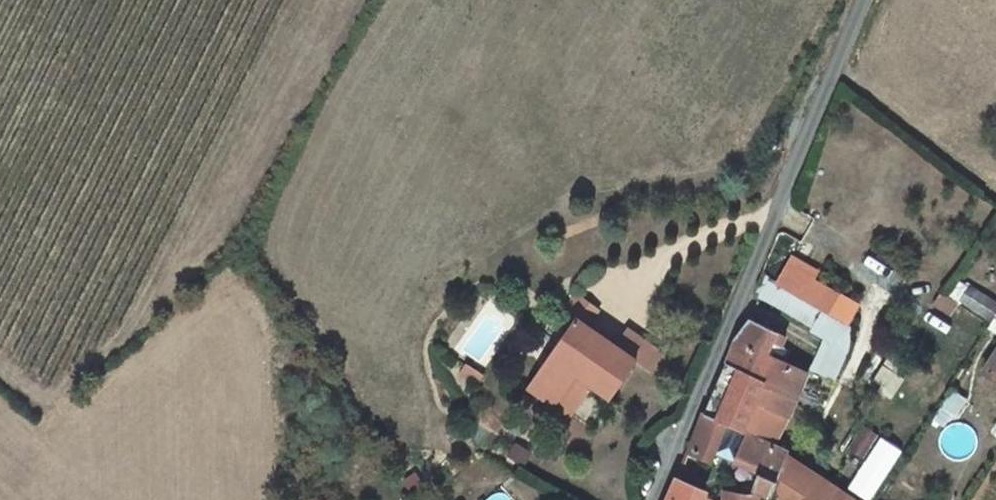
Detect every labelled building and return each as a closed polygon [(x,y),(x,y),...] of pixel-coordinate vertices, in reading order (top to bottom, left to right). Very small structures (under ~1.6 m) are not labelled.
[(791,258),(779,281),(817,303),(829,310),(848,322),(860,301),(829,284),(791,258)] [(995,311),(995,304),(969,287),(959,305),(988,323),(995,311)] [(573,320),(583,326),(594,310),(574,296),(558,318),(570,326),(573,320)] [(848,322),(829,310),(817,331),(828,338),(850,351),(857,340),(848,322)] [(772,333),(751,319),(731,366),(764,382),(774,354),(767,348),(772,333)] [(610,400),(635,363),(633,361),(612,348),(583,326),(573,320),(570,326),(528,389),(555,406),(556,405),(572,416),(590,386),(610,400)] [(612,348),(633,361),(645,345),(625,331),(612,348)] [(850,351),(828,338),(811,367),(834,380),(850,351)] [(978,371),(995,382),(995,342),(978,371)] [(774,354),(764,382),(794,395),(806,371),(774,354)] [(764,382),(731,366),(709,414),(730,426),(747,432),(764,382)] [(794,395),(764,382),(747,432),(770,445),(782,421),(794,395)] [(791,456),(804,433),(782,421),(770,445),(788,454),(791,456)] [(853,429),(854,453),(869,452),(867,428),(853,429)] [(841,453),(804,433),(791,456),(826,478),(841,453)] [(672,488),(696,499),(706,499),(723,449),(694,436),(682,465),(677,476),(672,488)] [(788,454),(770,445),(756,490),(755,499),(756,499),(777,499),(788,454)] [(788,454),(777,499),(853,499),(825,480),(826,478),(791,456),(788,454)] [(728,499),(755,499),(756,490),(734,479),(728,499)] [(672,488),(667,499),(696,499),(672,488)]
